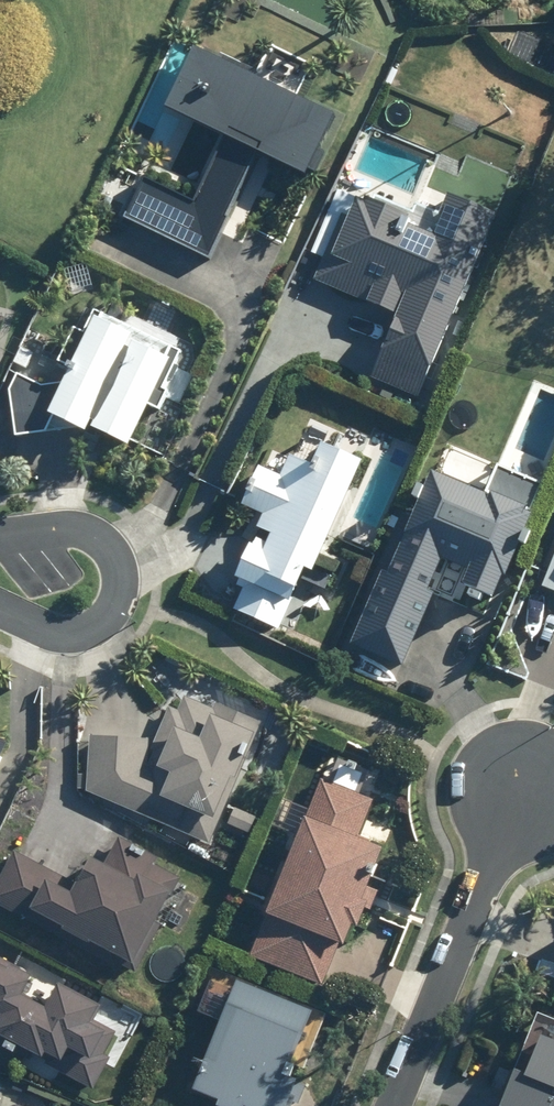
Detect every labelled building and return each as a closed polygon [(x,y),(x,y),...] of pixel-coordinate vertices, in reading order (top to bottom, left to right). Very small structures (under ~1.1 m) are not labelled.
[(316,172),(345,113),(204,45),(175,104),(229,130),(196,199),(149,176),(130,216),(214,256),(266,148),(316,172)] [(376,376),(423,396),(504,210),(457,190),(442,223),(368,191),(356,216),(347,213),(320,276),(404,312),(376,376)] [(22,371),(14,387),(20,434),(55,430),(90,426),(96,429),(98,424),(140,443),(184,346),(99,307),(89,328),(80,324),(64,360),(80,367),(74,379),(48,383),(22,371)] [(323,569),(372,457),(332,440),(322,463),(295,452),(286,473),(263,464),(247,502),(270,512),(240,580),(248,584),(239,607),(288,628),(315,565),(323,569)] [(356,641),(411,664),(442,591),(436,589),(450,557),(477,568),(472,580),(504,594),(551,482),(504,462),(492,490),(438,468),(395,571),(387,568),(356,641)] [(546,584),(553,588),(553,563),(546,584)] [(152,765),(154,736),(94,732),(90,790),(215,843),(267,720),(221,700),(218,707),(183,693),(152,765)] [(324,777),(255,955),(329,983),(346,939),(356,942),(393,844),(365,833),(378,797),(324,777)] [(0,886),(0,902),(140,973),(189,878),(160,864),(164,856),(123,835),(111,858),(101,853),(85,885),(18,851),(0,886)] [(1,1025),(0,1027),(0,1040),(97,1090),(119,1048),(113,1045),(121,1030),(100,1019),(106,1007),(0,953),(0,1025),(1,1025)] [(308,1076),(299,1073),(316,1031),(248,1004),(239,1026),(223,1019),(209,1056),(215,1058),(204,1087),(228,1097),(225,1105),(228,1105),(296,1105),(308,1076)] [(500,1105),(553,1105),(553,1031),(549,1030),(535,1065),(519,1059),(500,1105)]
